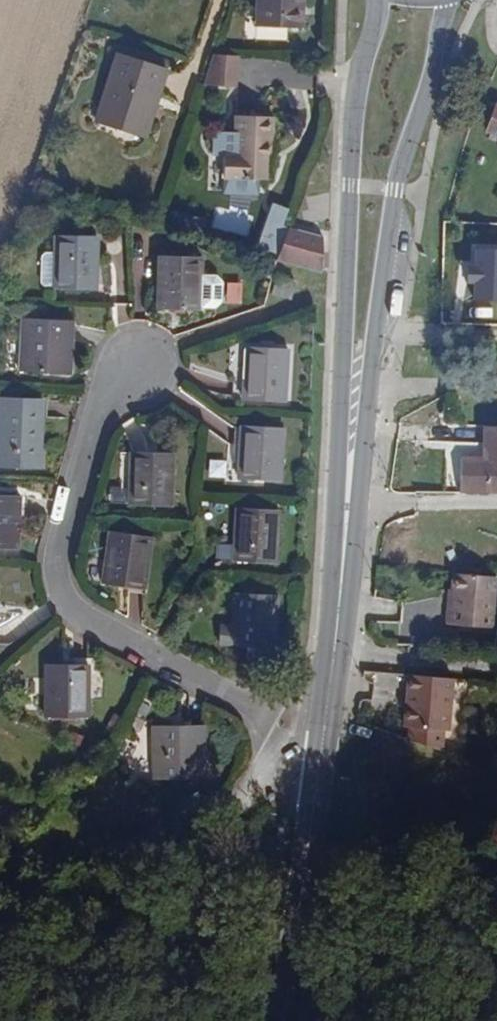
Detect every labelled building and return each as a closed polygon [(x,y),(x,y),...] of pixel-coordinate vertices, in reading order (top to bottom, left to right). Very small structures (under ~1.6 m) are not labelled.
[(256,27),(302,29),(303,0),(257,0),(256,27)] [(235,87),(236,56),(213,55),(203,86),(235,87)] [(168,72),(117,56),(95,121),(146,138),(168,72)] [(495,106),(486,131),(496,135),(496,107),(495,106)] [(274,118),(236,117),(235,133),(214,132),(213,156),(225,157),(224,179),(268,181),(268,160),(272,160),(274,118)] [(288,210),(275,206),(259,250),(273,254),(288,210)] [(289,229),(277,262),(314,272),(323,239),(289,229)] [(99,238),(56,236),(53,287),(97,289),(99,238)] [(476,250),(477,267),(475,267),(475,283),(476,283),(476,301),(496,301),(496,251),(476,250)] [(205,261),(162,259),(160,310),(203,312),(205,261)] [(228,281),(227,302),(241,303),(243,282),(228,281)] [(73,322),(22,320),(20,371),(72,373),(73,322)] [(287,351),(245,349),(243,398),(285,401),(287,351)] [(0,400),(0,414),(0,467),(42,468),(43,401),(0,400)] [(459,494),(496,494),(496,426),(484,426),(482,460),(460,459),(459,494)] [(284,429),(241,427),(238,478),(281,480),(284,429)] [(429,441),(429,453),(451,452),(450,440),(429,441)] [(174,456),(131,454),(128,504),(172,506),(174,456)] [(111,482),(110,504),(126,505),(127,483),(111,482)] [(0,496),(0,548),(19,548),(20,496),(0,496)] [(279,512),(236,509),(233,560),(276,562),(279,512)] [(152,539),(110,532),(102,583),(144,589),(152,539)] [(496,580),(496,574),(455,571),(452,605),(450,605),(448,621),(495,625),(496,580)] [(278,596),(234,594),(232,626),(221,626),(220,644),(275,647),(278,596)] [(89,666),(46,665),(46,716),(88,716),(89,666)] [(455,680),(410,676),(405,728),(411,729),(445,732),(450,733),(455,680)] [(204,726),(153,727),(154,778),(205,777),(204,726)] [(411,729),(409,740),(443,753),(445,732),(411,729)]
